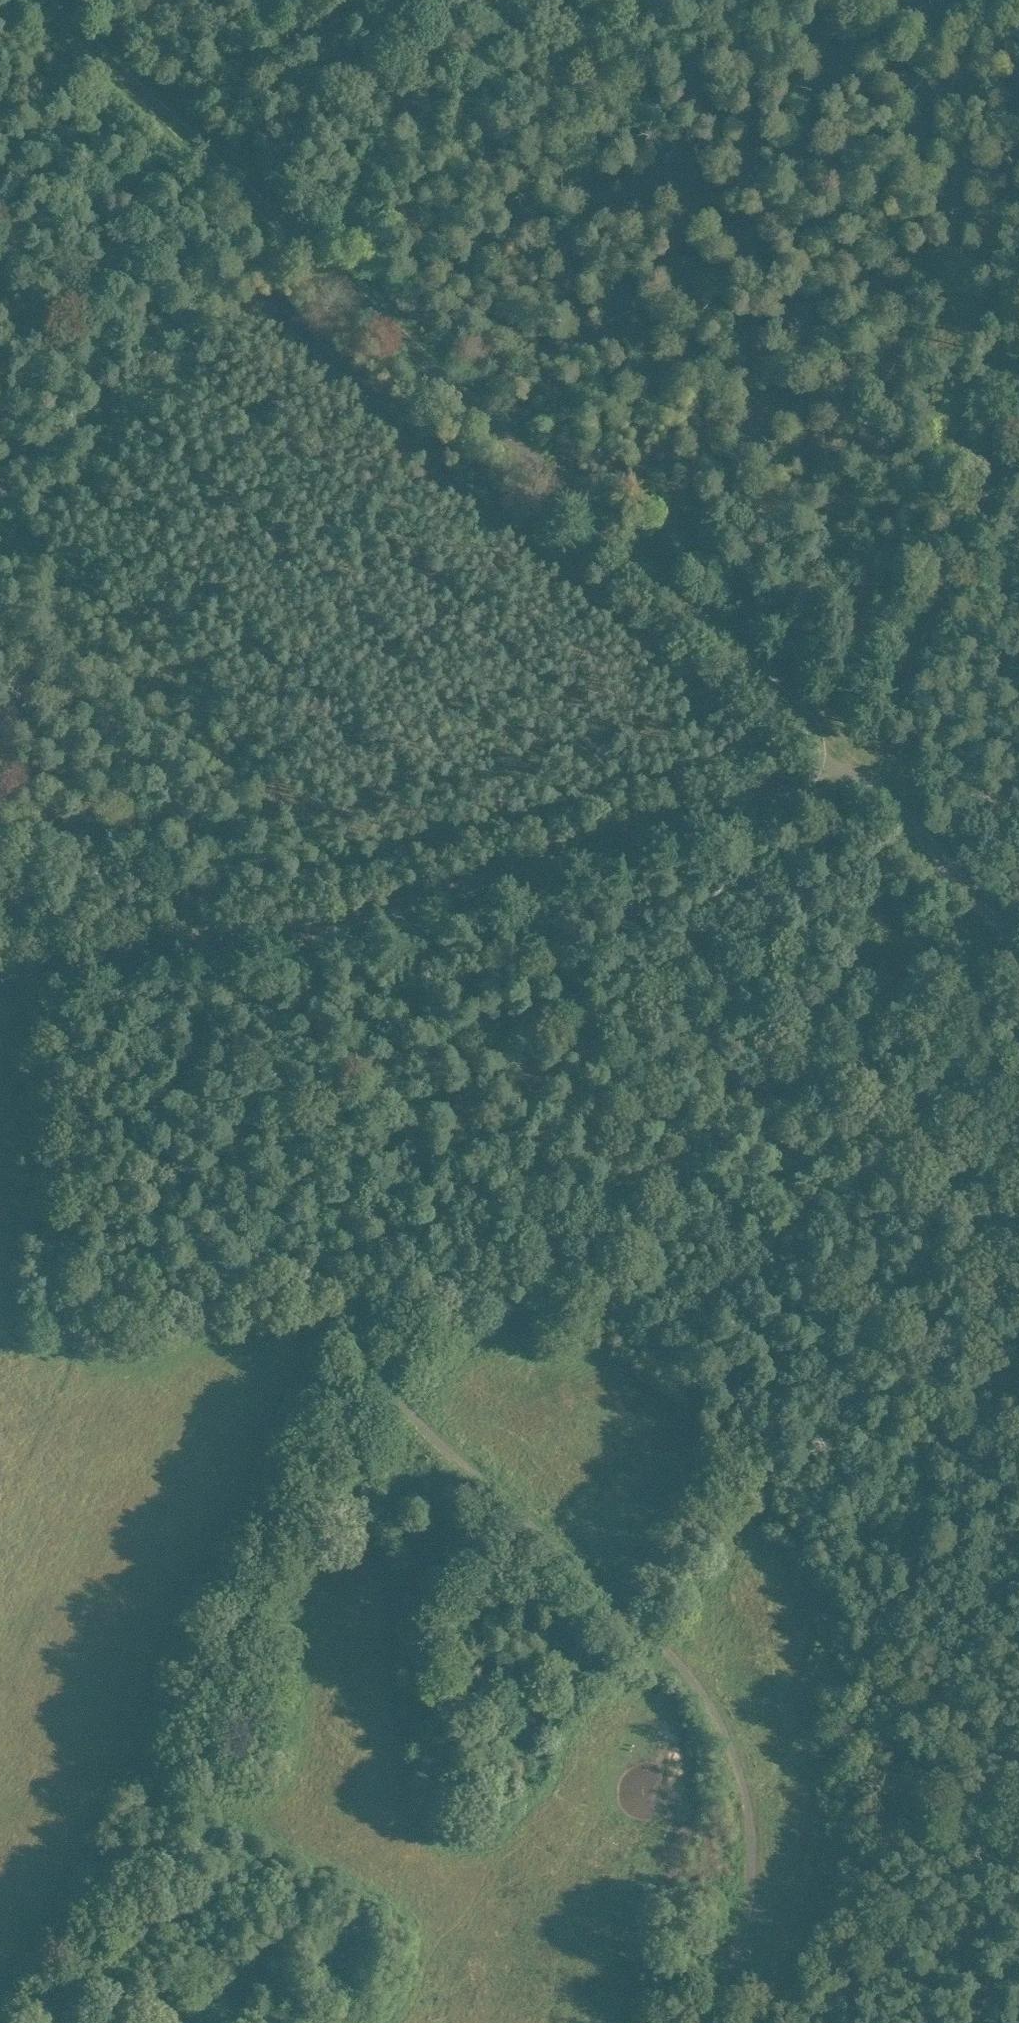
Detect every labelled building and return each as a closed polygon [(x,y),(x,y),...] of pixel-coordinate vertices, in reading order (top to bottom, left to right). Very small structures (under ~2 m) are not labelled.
[(1009,877),(1018,887),(1018,868),(1009,877)]
